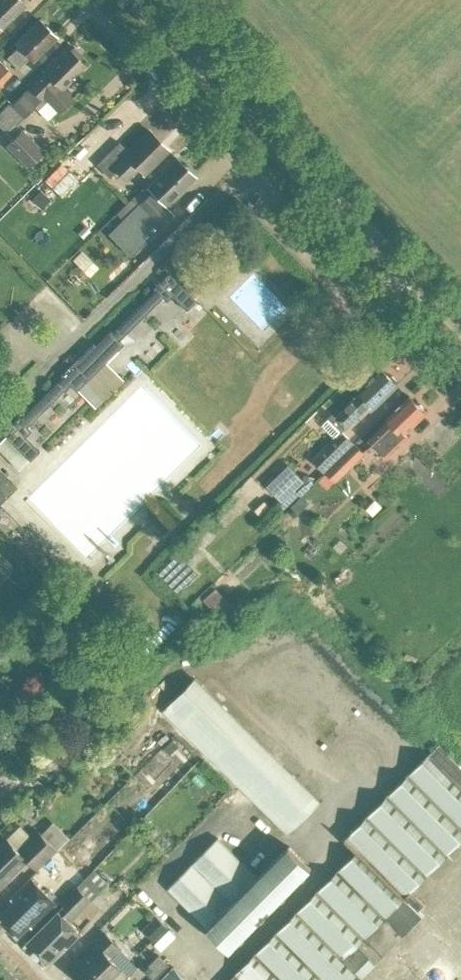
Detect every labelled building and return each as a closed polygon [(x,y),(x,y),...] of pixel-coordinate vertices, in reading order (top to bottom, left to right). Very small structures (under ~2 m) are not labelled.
[(24,5),(20,0),(0,0),(0,28),(24,5)] [(56,37),(40,19),(16,40),(19,43),(8,54),(18,64),(29,54),(32,58),(56,37)] [(64,89),(76,77),(74,75),(84,65),(67,48),(11,104),(9,101),(0,110),(0,126),(5,131),(13,123),(14,125),(33,106),(47,120),(57,110),(59,113),(73,99),(64,89)] [(11,72),(0,61),(0,83),(11,72)] [(22,128),(5,145),(27,167),(44,151),(22,128)] [(167,149),(148,129),(127,150),(119,142),(97,165),(110,178),(117,171),(126,180),(138,169),(142,173),(167,149)] [(98,156),(108,146),(99,137),(89,147),(98,156)] [(165,204),(194,175),(176,157),(146,186),(150,190),(148,193),(126,215),(121,219),(110,231),(127,248),(155,219),(160,224),(172,212),(165,204)] [(89,276),(98,266),(87,255),(78,265),(89,276)] [(0,440),(0,452),(17,469),(28,457),(29,459),(39,449),(25,435),(31,429),(27,425),(69,383),(76,390),(122,342),(119,339),(161,296),(166,301),(171,295),(185,309),(195,299),(168,273),(153,287),(154,289),(112,332),(110,330),(95,345),(92,342),(60,374),(62,376),(20,418),(18,416),(2,432),(5,435),(0,440)] [(375,406),(398,384),(396,382),(396,379),(393,375),(390,375),(382,367),(359,389),(361,392),(336,417),(332,413),(323,421),(324,425),(331,434),(336,434),(311,458),(323,470),(338,456),(353,442),(342,431),(371,402),(375,406)] [(406,432),(426,412),(409,395),(387,417),(389,419),(369,438),(388,457),(410,436),(406,432)] [(364,453),(354,443),(325,471),(335,481),(364,453)] [(289,464),(267,485),(283,501),(305,480),(289,464)] [(0,470),(0,502),(16,486),(0,470)] [(304,494),(310,499),(317,492),(311,486),(304,494)] [(159,573),(178,592),(197,573),(178,554),(159,573)] [(223,611),(234,601),(220,585),(209,595),(223,611)] [(216,765),(222,771),(221,771),(244,794),(243,795),(268,819),(269,819),(286,835),(321,799),(196,676),(185,666),(153,699),(213,758),(210,760),(216,766),(216,765)] [(425,902),(412,889),(460,840),(460,764),(439,743),(434,748),(427,755),(403,780),(393,790),(375,808),(351,833),(346,837),(351,842),(358,849),(343,864),(229,979),(362,979),(364,978),(363,976),(389,949),(412,926),(424,914),(419,909),(425,902)] [(104,827),(113,817),(103,807),(94,817),(104,827)] [(57,848),(39,830),(19,849),(7,838),(0,845),(0,887),(28,859),(37,868),(57,848)] [(230,948),(311,866),(289,844),(258,876),(219,837),(169,887),(230,948)] [(58,903),(32,877),(11,898),(13,900),(0,913),(0,918),(18,936),(30,924),(33,927),(58,903)] [(65,904),(26,943),(45,964),(65,944),(68,946),(82,932),(71,921),(92,900),(78,885),(62,901),(65,904)] [(120,947),(105,931),(70,966),(84,979),(107,979),(121,966),(130,975),(139,966),(120,947)] [(153,978),(167,964),(157,955),(143,969),(153,978)] [(172,967),(160,979),(186,979),(172,967)]
